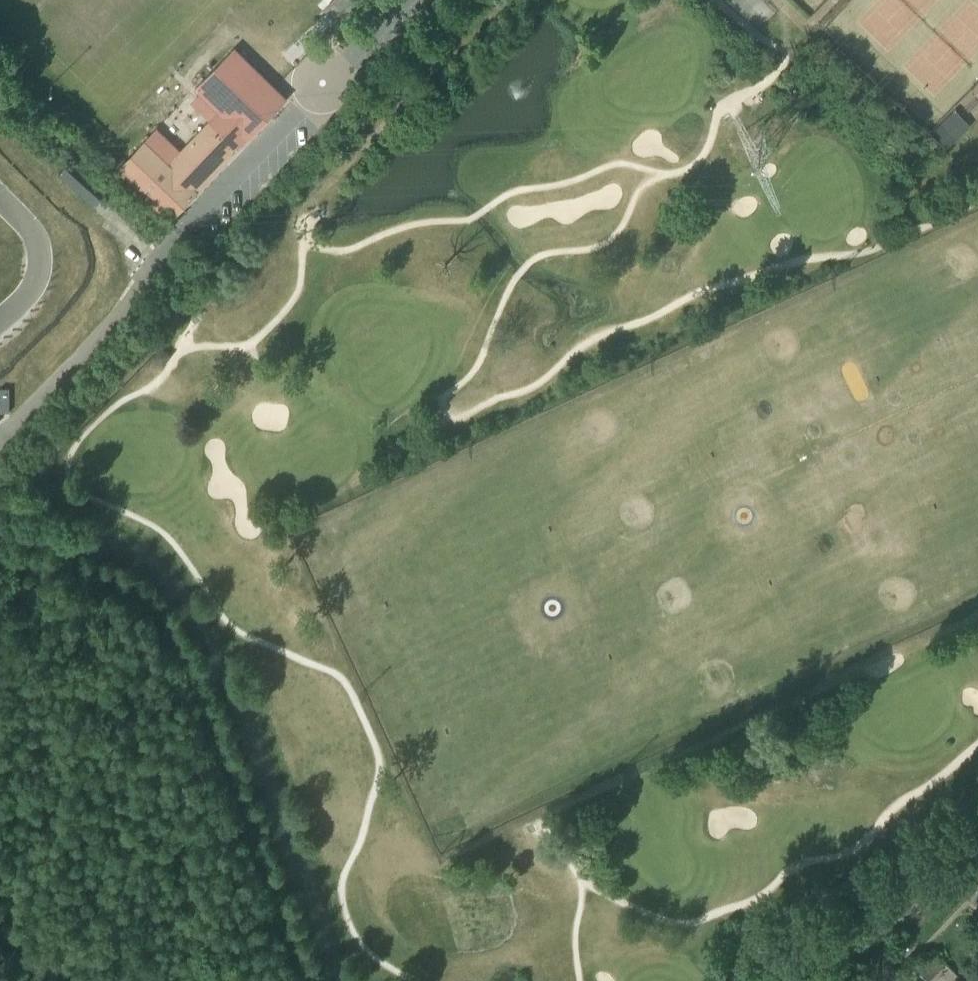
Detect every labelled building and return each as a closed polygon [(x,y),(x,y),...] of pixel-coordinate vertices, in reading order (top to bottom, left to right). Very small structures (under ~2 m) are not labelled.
[(359,9),(366,2),(364,0),(349,0),(359,9)] [(332,2),(325,10),(342,26),(349,19),(332,2)] [(944,122),(933,133),(948,149),(960,138),(944,122)] [(170,220),(236,151),(207,124),(169,164),(145,141),(118,170),(170,220)] [(944,966),(945,964),(932,952),(931,954),(916,970),(916,971),(927,980),(930,980),(944,966)]
